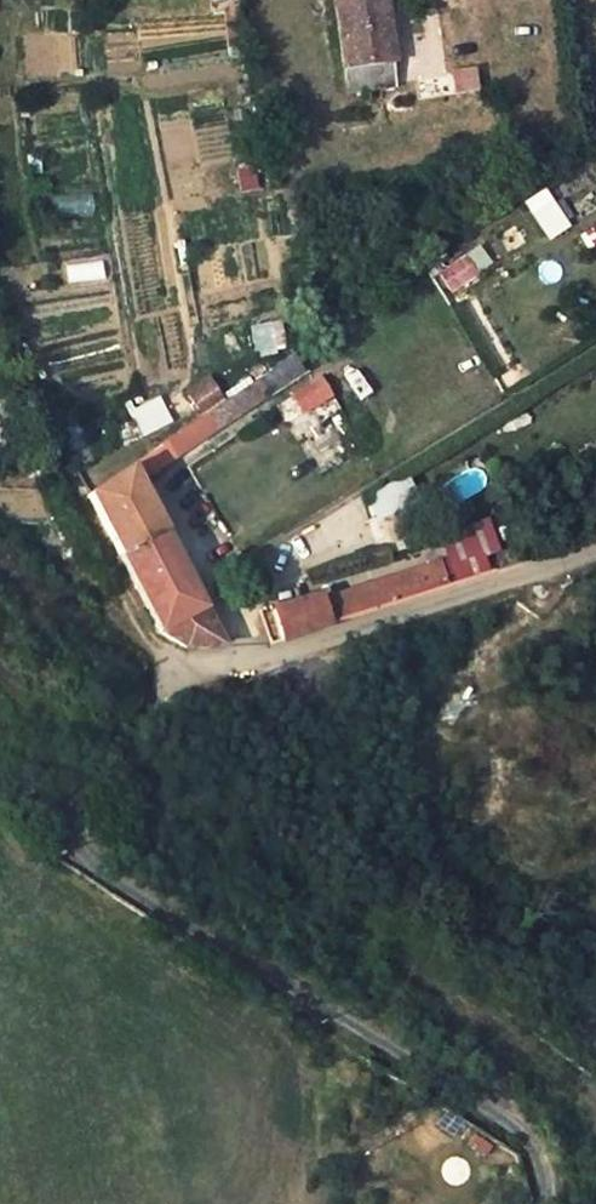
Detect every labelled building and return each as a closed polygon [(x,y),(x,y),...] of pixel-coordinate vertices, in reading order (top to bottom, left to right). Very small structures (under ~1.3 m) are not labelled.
[(392,87),(390,62),(394,60),(385,0),(337,0),(350,93),(392,87)] [(446,65),(449,92),(474,90),(471,63),(446,65)] [(546,240),(569,223),(541,186),(518,202),(546,240)] [(55,190),(53,214),(89,217),(91,193),(55,190)] [(433,266),(443,291),(491,270),(481,245),(433,266)] [(87,495),(120,555),(163,533),(136,483),(302,370),(292,355),(87,495)] [(332,395),(319,377),(301,390),(314,409),(332,395)] [(161,394),(167,417),(188,411),(182,389),(161,394)] [(379,557),(417,545),(406,510),(369,522),(379,557)] [(222,644),(163,533),(120,555),(160,630),(189,647),(222,644)] [(452,567),(459,585),(488,576),(480,558),(452,567)] [(447,588),(438,565),(275,618),(283,640),(447,588)] [(452,680),(435,717),(454,725),(471,689),(452,680)]
